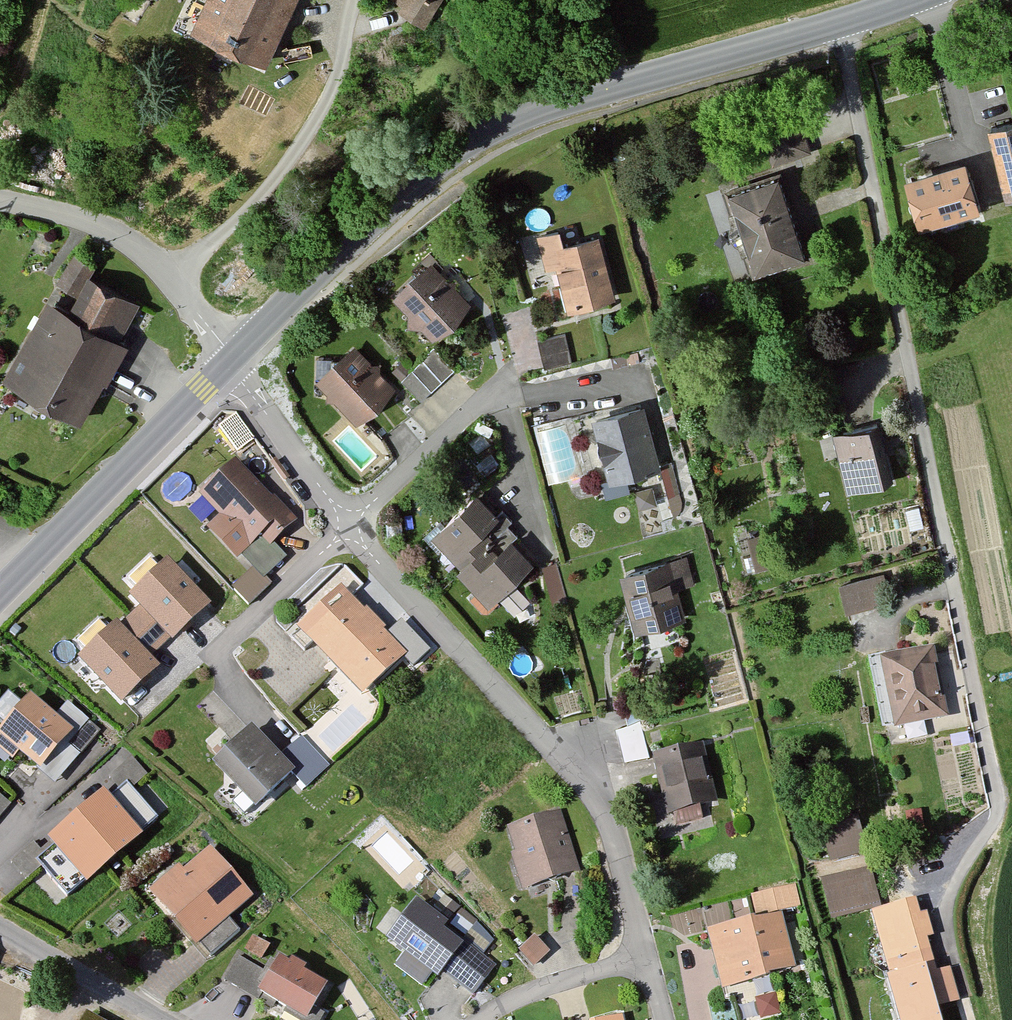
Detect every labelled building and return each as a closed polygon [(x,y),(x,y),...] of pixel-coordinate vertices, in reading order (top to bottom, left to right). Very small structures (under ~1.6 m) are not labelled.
[(193,32),(264,67),(298,0),(209,0),(193,32)] [(390,12),(427,33),(446,0),(397,0),(390,12)] [(783,97),(746,112),(767,164),(805,148),(783,97)] [(980,131),(998,204),(1011,201),(1011,123),(980,131)] [(959,165),(898,182),(912,231),(973,214),(959,165)] [(776,174),(722,191),(746,274),(801,258),(776,174)] [(560,230),(536,237),(547,275),(560,271),(572,312),(612,300),(593,237),(565,245),(560,230)] [(149,299),(73,257),(4,379),(80,421),(149,299)] [(473,304),(431,262),(394,300),(436,341),(473,304)] [(537,334),(543,363),(573,358),(567,328),(537,334)] [(397,393),(357,346),(317,381),(357,428),(397,393)] [(455,372),(436,352),(405,382),(424,401),(455,372)] [(637,407),(586,419),(602,485),(653,472),(637,407)] [(871,425),(827,437),(842,495),(887,483),(871,425)] [(661,460),(674,511),(686,508),(673,457),(661,460)] [(300,523),(239,459),(201,496),(221,517),(208,530),(239,562),(263,539),(273,549),(300,523)] [(539,564),(480,496),(430,539),(489,607),(539,564)] [(547,592),(562,592),(561,558),(547,558),(547,592)] [(208,605),(168,563),(133,596),(173,638),(208,605)] [(665,563),(614,576),(629,637),(681,623),(665,563)] [(878,570),(839,577),(845,605),(884,597),(878,570)] [(409,657),(344,588),(298,631),(364,700),(409,657)] [(157,667),(116,625),(81,659),(122,701),(157,667)] [(927,649),(872,661),(888,733),(943,720),(927,649)] [(70,732),(30,698),(0,733),(41,767),(70,732)] [(623,758),(648,754),(642,714),(616,719),(623,758)] [(284,758),(252,727),(212,767),(257,812),(294,775),(309,790),(333,767),(304,738),(284,758)] [(697,744),(646,756),(662,823),(713,811),(697,744)] [(139,835),(103,794),(52,839),(88,880),(139,835)] [(565,814),(510,827),(525,891),(580,878),(565,814)] [(250,896),(211,851),(184,874),(179,869),(153,892),(197,942),(250,896)] [(863,871),(816,883),(825,920),(872,909),(863,871)] [(751,921),(700,933),(714,992),(790,975),(777,919),(796,914),(790,887),(746,897),(751,921)] [(449,919),(416,895),(385,936),(438,976),(443,969),(473,992),(495,964),(444,925),(449,919)] [(551,949),(535,932),(518,948),(534,965),(551,949)] [(226,975),(251,988),(267,957),(242,944),(226,975)] [(879,981),(891,1019),(933,1019),(931,1013),(951,1006),(940,972),(931,974),(923,950),(891,960),(896,976),(879,981)] [(282,961),(261,997),(301,1019),(310,1019),(329,989),(282,961)] [(776,987),(756,990),(759,1012),(780,1009),(776,987)]
